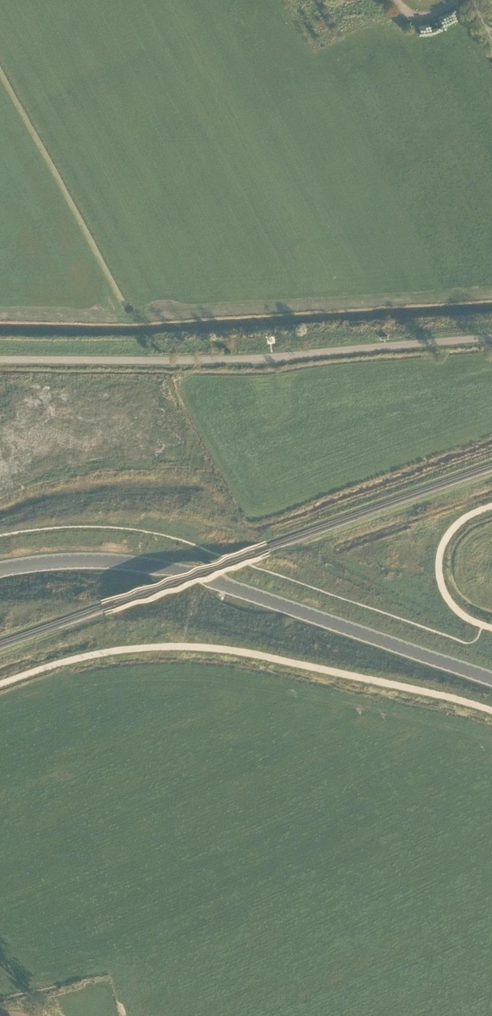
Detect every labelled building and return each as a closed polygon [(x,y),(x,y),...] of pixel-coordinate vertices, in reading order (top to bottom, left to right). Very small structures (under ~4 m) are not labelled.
[(284,7),(281,0),(276,0),(280,9),(284,7)]
